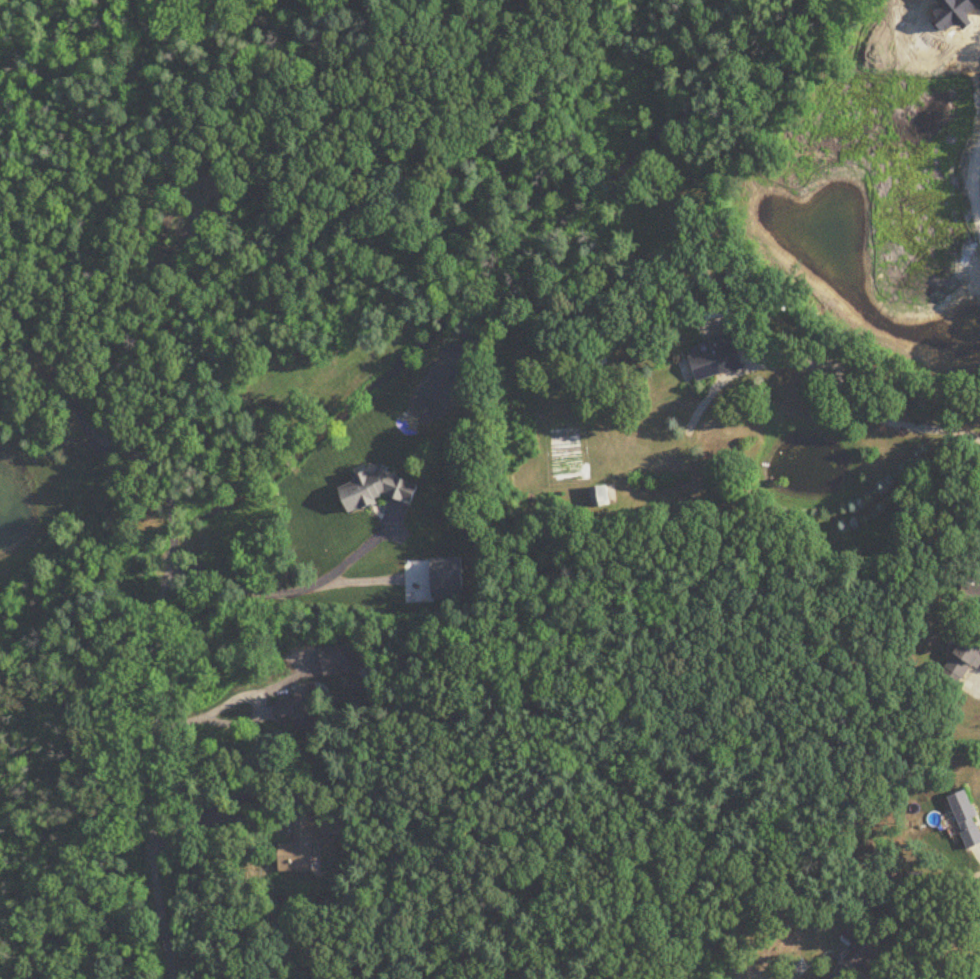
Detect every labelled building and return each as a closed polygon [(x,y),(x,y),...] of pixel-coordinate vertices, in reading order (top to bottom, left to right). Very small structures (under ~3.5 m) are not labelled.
[(746,368),(735,334),(702,344),(705,352),(691,357),(699,383),(746,368)] [(350,514),(380,505),(383,494),(414,503),(420,484),(392,476),(389,468),(381,465),(378,474),(371,472),(358,476),(356,484),(342,488),(350,514)] [(607,485),(592,488),(595,508),(610,505),(607,485)] [(979,609),(979,587),(962,587),(962,609),(979,609)] [(954,654),(942,675),(961,686),(979,653),(979,645),(958,632),(947,650),(954,654)] [(979,846),(979,826),(967,791),(949,798),(969,850),(979,846)] [(315,873),(315,836),(325,835),(325,818),(296,818),(296,845),(281,845),(281,873),(315,873)] [(875,958),(881,951),(861,936),(866,930),(855,921),(840,939),(853,949),(831,978),(833,978),(859,978),(863,973),(870,978),(885,978),(892,971),(875,958)]
